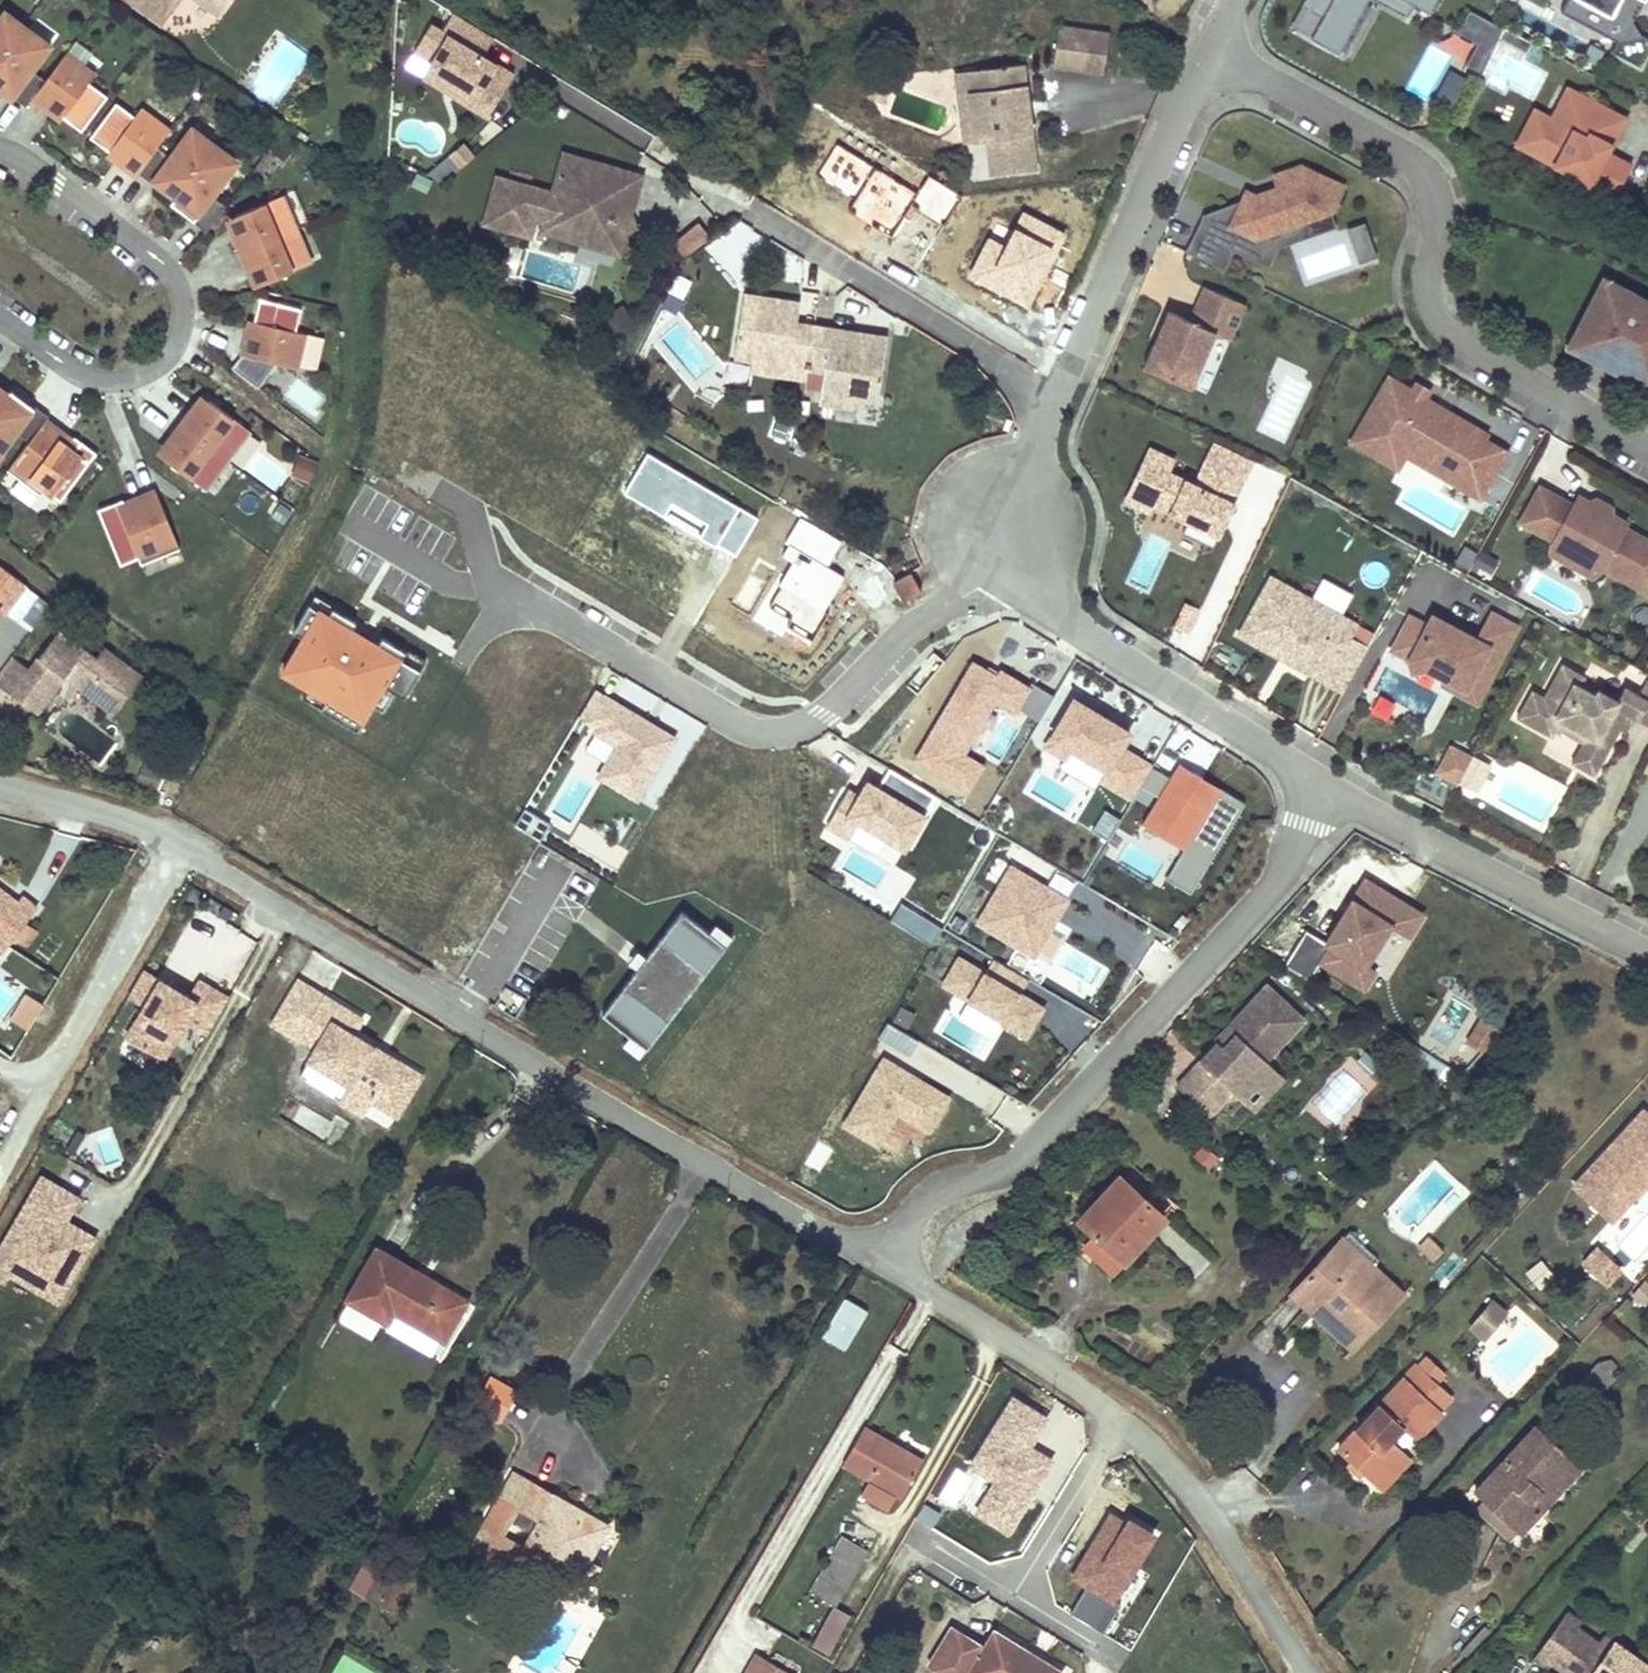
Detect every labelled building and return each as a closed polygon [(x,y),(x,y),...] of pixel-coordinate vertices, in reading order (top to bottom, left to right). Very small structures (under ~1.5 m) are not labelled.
[(157,9),(145,0),(123,0),(148,20),(157,9)] [(157,9),(164,0),(145,0),(157,9)] [(205,14),(216,0),(188,0),(205,14)] [(1302,5),(1323,17),(1311,38),(1339,54),(1369,0),(1304,0),(1302,5)] [(1404,0),(1376,0),(1407,17),(1414,5),(1404,0)] [(1414,5),(1430,15),(1438,0),(1404,0),(1414,5)] [(1561,12),(1617,42),(1612,52),(1641,67),(1647,53),(1647,39),(1642,36),(1626,11),(1632,0),(1567,0),(1561,12)] [(1460,6),(1442,50),(1479,65),(1497,21),(1460,6)] [(0,18),(0,23),(21,39),(29,27),(6,10),(0,18)] [(496,37),(456,12),(445,30),(435,24),(419,50),(436,60),(434,64),(466,83),(459,93),(492,113),(518,71),(487,52),(496,37)] [(21,39),(0,23),(0,66),(21,39)] [(21,39),(0,66),(0,85),(12,95),(14,93),(29,104),(35,96),(48,78),(35,68),(54,43),(31,25),(29,27),(21,39)] [(1063,29),(1056,72),(1078,75),(1083,32),(1063,29)] [(1078,75),(1105,79),(1112,36),(1083,32),(1078,75)] [(110,94),(92,80),(98,72),(69,50),(48,78),(35,96),(49,107),(54,100),(69,111),(66,114),(85,128),(110,94)] [(1039,161),(1023,54),(977,60),(978,77),(966,79),(969,99),(956,101),(960,135),(985,132),(990,167),(1039,161)] [(977,60),(951,63),(956,101),(969,99),(966,79),(978,77),(977,60)] [(1626,122),(1605,111),(1567,92),(1553,120),(1533,110),(1515,146),(1596,188),(1602,176),(1623,187),(1633,169),(1609,157),(1626,122)] [(69,111),(54,100),(49,107),(64,118),(66,114),(69,111)] [(162,144),(174,128),(144,106),(138,114),(120,100),(94,135),(113,149),(115,145),(130,157),(125,163),(139,174),(142,170),(162,144)] [(214,149),(215,150),(216,149),(220,143),(196,126),(175,154),(162,144),(142,170),(179,197),(214,149)] [(130,157),(115,145),(113,149),(110,152),(125,163),(130,157)] [(915,193),(838,146),(820,176),(855,198),(848,210),(892,237),(910,208),(943,228),(962,196),(926,174),(915,193)] [(217,194),(238,165),(216,149),(215,150),(214,149),(179,197),(201,214),(198,218),(212,228),(230,204),(217,194)] [(300,156),(295,163),(309,173),(315,166),(300,156)] [(568,159),(557,194),(501,179),(489,222),(529,233),(533,218),(549,222),(546,235),(585,246),(624,257),(641,197),(611,188),(615,173),(568,159)] [(1277,187),(1316,173),(1299,166),(1273,175),(1277,187)] [(611,188),(641,197),(645,182),(615,173),(611,188)] [(1202,214),(1184,252),(1223,270),(1233,250),(1268,266),(1277,247),(1287,226),(1330,211),(1342,185),(1316,173),(1277,187),(1281,197),(1269,202),(1245,191),(1241,199),(1228,226),(1202,214)] [(300,230),(286,194),(240,214),(247,231),(238,235),(253,268),(261,265),(269,282),(314,263),(300,230)] [(1228,226),(1241,199),(1202,214),(1228,226)] [(1070,232),(1022,207),(1004,242),(988,234),(966,278),(1030,311),(1070,232)] [(1335,227),(1330,211),(1287,226),(1277,247),(1335,227)] [(247,231),(240,214),(231,218),(238,235),(247,231)] [(669,237),(681,255),(711,237),(699,218),(669,237)] [(1363,221),(1350,226),(1363,261),(1375,256),(1363,221)] [(1363,261),(1350,226),(1345,228),(1358,263),(1363,261)] [(624,257),(585,246),(583,255),(621,266),(624,257)] [(269,282),(261,265),(253,268),(260,286),(269,282)] [(1646,300),(1643,304),(1630,297),(1632,293),(1602,277),(1571,336),(1615,359),(1609,370),(1644,388),(1647,380),(1647,301),(1646,300)] [(1244,304),(1202,286),(1188,320),(1167,311),(1143,367),(1191,387),(1214,332),(1230,339),(1244,304)] [(798,299),(738,292),(730,361),(741,362),(746,362),(801,369),(817,371),(816,384),(854,389),(876,391),(883,331),(812,323),(795,321),(798,299)] [(1646,300),(1632,293),(1630,297),(1643,304),(1646,300)] [(307,309),(265,298),(259,321),(263,322),(259,340),(255,339),(250,338),(246,354),(235,369),(261,389),(281,363),(303,368),(311,333),(301,330),(307,309)] [(263,322),(259,321),(255,339),(259,340),(263,322)] [(1615,359),(1571,336),(1565,347),(1609,370),(1615,359)] [(746,362),(741,362),(740,373),(800,380),(801,369),(746,362)] [(1411,390),(1387,376),(1348,442),(1372,456),(1383,437),(1407,451),(1447,475),(1444,480),(1478,499),(1506,452),(1483,439),(1486,434),(1465,421),(1461,427),(1450,420),(1453,414),(1423,397),(1420,402),(1408,395),(1411,390)] [(1427,390),(1415,383),(1411,390),(1408,395),(1420,402),(1423,397),(1427,390)] [(852,402),(854,389),(816,384),(814,398),(852,402)] [(8,394),(0,388),(0,406),(8,394)] [(0,406),(0,452),(12,436),(25,446),(27,444),(44,422),(45,422),(46,421),(49,417),(11,391),(8,394),(0,406)] [(194,409),(182,425),(229,461),(253,429),(213,400),(201,415),(194,409)] [(1450,420),(1461,427),(1465,421),(1453,414),(1450,420)] [(25,446),(6,472),(39,496),(43,490),(59,502),(95,454),(73,437),(66,447),(53,438),(58,431),(46,421),(45,422),(44,422),(27,444),(25,446)] [(229,461),(182,425),(172,438),(180,444),(168,459),(208,489),(229,461)] [(1395,470),(1407,451),(1383,437),(1372,456),(1395,470)] [(1179,461),(1151,449),(1123,510),(1221,555),(1261,469),(1218,449),(1199,492),(1171,479),(1179,461)] [(758,520),(647,455),(626,492),(736,557),(758,520)] [(311,481),(317,463),(301,458),(295,476),(311,481)] [(1518,522),(1553,541),(1555,537),(1602,563),(1599,567),(1647,594),(1647,540),(1623,527),(1626,522),(1606,511),(1592,503),(1577,495),(1572,505),(1538,486),(1518,522)] [(146,506),(131,512),(127,504),(126,500),(102,511),(124,566),(142,559),(144,566),(184,550),(159,490),(142,497),(146,506)] [(142,497),(127,504),(131,512),(146,506),(142,497)] [(1609,506),(1595,498),(1592,503),(1606,511),(1609,506)] [(845,539),(799,516),(779,555),(793,562),(771,605),(794,616),(788,627),(812,639),(845,573),(831,566),(845,539)] [(1555,537),(1553,541),(1546,552),(1593,578),(1599,567),(1602,563),(1555,537)] [(1489,576),(1496,558),(1461,544),(1454,562),(1489,576)] [(2,611),(24,581),(0,564),(0,609),(2,611)] [(917,590),(903,573),(887,583),(899,602),(917,590)] [(1347,637),(1354,624),(1269,577),(1238,634),(1280,657),(1283,650),(1311,666),(1308,673),(1342,691),(1366,648),(1347,637)] [(1198,612),(1182,605),(1171,629),(1186,636),(1198,612)] [(1491,670),(1514,627),(1488,613),(1474,640),(1448,626),(1443,636),(1425,627),(1408,617),(1391,650),(1408,659),(1411,669),(1422,666),(1442,677),(1439,683),(1449,689),(1452,683),(1463,689),(1477,663),(1491,670)] [(402,665),(322,616),(283,680),(362,729),(402,665)] [(1448,626),(1430,617),(1425,627),(1443,636),(1448,626)] [(144,675),(106,647),(98,658),(60,630),(32,668),(13,694),(39,713),(66,676),(117,713),(144,675)] [(1311,666),(1283,650),(1280,657),(1308,673),(1311,666)] [(32,668),(14,655),(0,674),(0,684),(13,694),(32,668)] [(999,675),(973,660),(914,764),(969,795),(986,767),(966,756),(996,704),(1020,718),(1038,686),(1003,666),(999,675)] [(1452,683),(1449,689),(1474,702),(1491,670),(1477,663),(1463,689),(1452,683)] [(1562,673),(1545,708),(1533,702),(1520,729),(1556,746),(1560,737),(1588,750),(1586,754),(1603,762),(1618,731),(1616,730),(1619,722),(1623,724),(1626,717),(1647,727),(1647,685),(1640,699),(1626,692),(1620,706),(1600,697),(1597,702),(1581,694),(1585,684),(1562,673)] [(680,740),(599,694),(581,726),(623,749),(608,776),(647,798),(680,740)] [(1133,734),(1074,701),(1043,754),(1133,804),(1153,767),(1124,751),(1133,734)] [(1623,735),(1627,725),(1623,724),(1619,722),(1616,730),(1618,731),(1623,735)] [(1456,782),(1469,758),(1449,747),(1436,771),(1456,782)] [(1595,779),(1603,762),(1586,754),(1578,771),(1595,779)] [(1483,761),(1471,755),(1469,758),(1456,782),(1468,789),(1483,761)] [(897,873),(940,799),(890,771),(876,795),(853,781),(824,831),(897,873)] [(1223,793),(1183,771),(1149,832),(1189,854),(1223,793)] [(1074,902),(1013,867),(979,927),(1041,962),(1074,902)] [(1363,965),(1388,923),(1407,935),(1420,913),(1363,878),(1324,941),(1304,929),(1281,965),(1308,981),(1319,962),(1362,988),(1372,970),(1363,965)] [(0,951),(5,944),(10,936),(23,919),(34,904),(20,894),(16,900),(0,888),(0,951)] [(651,1048),(728,945),(687,914),(649,961),(640,974),(608,1014),(651,1048)] [(10,936),(20,944),(33,927),(23,919),(10,936)] [(1049,997),(962,951),(937,997),(991,1026),(1024,1043),(1049,997)] [(640,955),(631,967),(640,974),(649,961),(640,955)] [(143,970),(127,996),(144,1006),(126,1037),(163,1058),(185,1022),(202,1032),(223,995),(198,980),(188,997),(143,970)] [(366,1023),(299,981),(272,1022),(319,1052),(312,1063),(352,1088),(342,1104),(364,1118),(373,1105),(398,1121),(424,1082),(390,1061),(387,1065),(374,1057),(377,1052),(356,1038),(366,1023)] [(1302,1018),(1264,983),(1233,1016),(1235,1018),(1242,1025),(1222,1046),(1216,1040),(1174,1084),(1206,1113),(1229,1088),(1239,1097),(1270,1065),(1264,1059),(1302,1018)] [(228,998),(223,995),(202,1032),(206,1034),(228,998)] [(16,1024),(30,1032),(45,1007),(30,998),(16,1024)] [(1222,1046),(1242,1025),(1235,1018),(1216,1040),(1222,1046)] [(390,1061),(377,1052),(374,1057),(387,1065),(390,1061)] [(1366,1053),(1357,1062),(1371,1075),(1380,1066),(1366,1053)] [(953,1097),(884,1058),(843,1129),(879,1149),(897,1118),(930,1137),(953,1097)] [(352,1088),(312,1063),(302,1079),(342,1104),(352,1088)] [(1251,1109),(1282,1076),(1270,1065),(1239,1097),(1251,1109)] [(1631,1112),(1647,1128),(1647,1112),(1639,1104),(1631,1112)] [(1631,1112),(1577,1170),(1604,1195),(1623,1175),(1634,1185),(1641,1176),(1645,1172),(1647,1175),(1647,1128),(1631,1112)] [(1203,1145),(1193,1157),(1212,1172),(1222,1160),(1203,1145)] [(1577,1170),(1570,1178),(1608,1213),(1634,1185),(1623,1175),(1604,1195),(1577,1170)] [(43,1173),(0,1247),(0,1268),(30,1285),(68,1219),(82,1195),(43,1173)] [(1158,1217),(1111,1175),(1071,1219),(1084,1231),(1116,1261),(1158,1217)] [(68,1219),(30,1285),(57,1301),(96,1234),(68,1219)] [(1104,1274),(1116,1261),(1084,1231),(1071,1245),(1104,1274)] [(1436,1262),(1447,1251),(1431,1237),(1421,1248),(1436,1262)] [(1398,1296),(1337,1239),(1328,1249),(1389,1306),(1398,1296)] [(1617,1262),(1594,1241),(1581,1255),(1603,1276),(1617,1262)] [(1354,1343),(1371,1324),(1389,1306),(1328,1249),(1293,1286),(1354,1343)] [(395,1308),(419,1322),(443,1336),(464,1300),(378,1250),(351,1296),(389,1318),(395,1308)] [(1645,1277),(1630,1293),(1641,1304),(1647,1297),(1647,1280),(1645,1277)] [(1354,1343),(1293,1286),(1285,1295),(1345,1352),(1354,1343)] [(1492,1302),(1470,1328),(1484,1339),(1505,1314),(1492,1302)] [(1426,1354),(1336,1451),(1372,1485),(1401,1455),(1387,1442),(1401,1427),(1416,1439),(1452,1401),(1439,1387),(1449,1374),(1426,1354)] [(1621,1365),(1612,1357),(1603,1358),(1578,1386),(1591,1397),(1621,1365)] [(496,1424),(513,1391),(487,1377),(469,1411),(496,1424)] [(1011,1531),(1055,1457),(1031,1443),(1048,1415),(1037,1409),(1014,1395),(975,1458),(998,1472),(976,1510),(1011,1531)] [(917,1464),(903,1456),(890,1448),(893,1443),(866,1427),(844,1464),(865,1476),(893,1493),(898,1496),(917,1464)] [(1541,1510),(1531,1500),(1542,1489),(1546,1493),(1573,1463),(1536,1427),(1475,1492),(1482,1499),(1517,1531),(1519,1533),(1541,1510)] [(1383,1494),(1410,1464),(1401,1455),(1372,1485),(1383,1494)] [(893,1493),(865,1476),(856,1491),(885,1507),(893,1493)] [(509,1520),(530,1485),(512,1477),(484,1529),(521,1551),(532,1533),(509,1520)] [(563,1594),(583,1561),(603,1528),(530,1485),(509,1520),(532,1533),(521,1551),(484,1529),(443,1599),(482,1622),(516,1566),(563,1594)] [(1517,1531),(1482,1499),(1474,1508),(1508,1540),(1517,1531)] [(942,1512),(925,1501),(916,1516),(932,1527),(942,1512)] [(1122,1518),(1110,1510),(1070,1573),(1110,1598),(1150,1536),(1155,1528),(1127,1510),(1122,1518)] [(823,1565),(848,1580),(869,1545),(844,1531),(823,1565)] [(811,1585),(836,1600),(848,1580),(823,1565),(811,1585)] [(847,1614),(835,1608),(814,1645),(826,1652),(847,1614)] [(1603,1651),(1571,1629),(1575,1624),(1560,1614),(1529,1659),(1545,1671),(1548,1667),(1557,1672),(1629,1672),(1637,1662),(1609,1642),(1603,1651)] [(1061,1670),(993,1629),(982,1646),(950,1626),(929,1661),(949,1672),(1059,1672),(1061,1670)] [(757,1652),(745,1672),(796,1672),(757,1652)]
